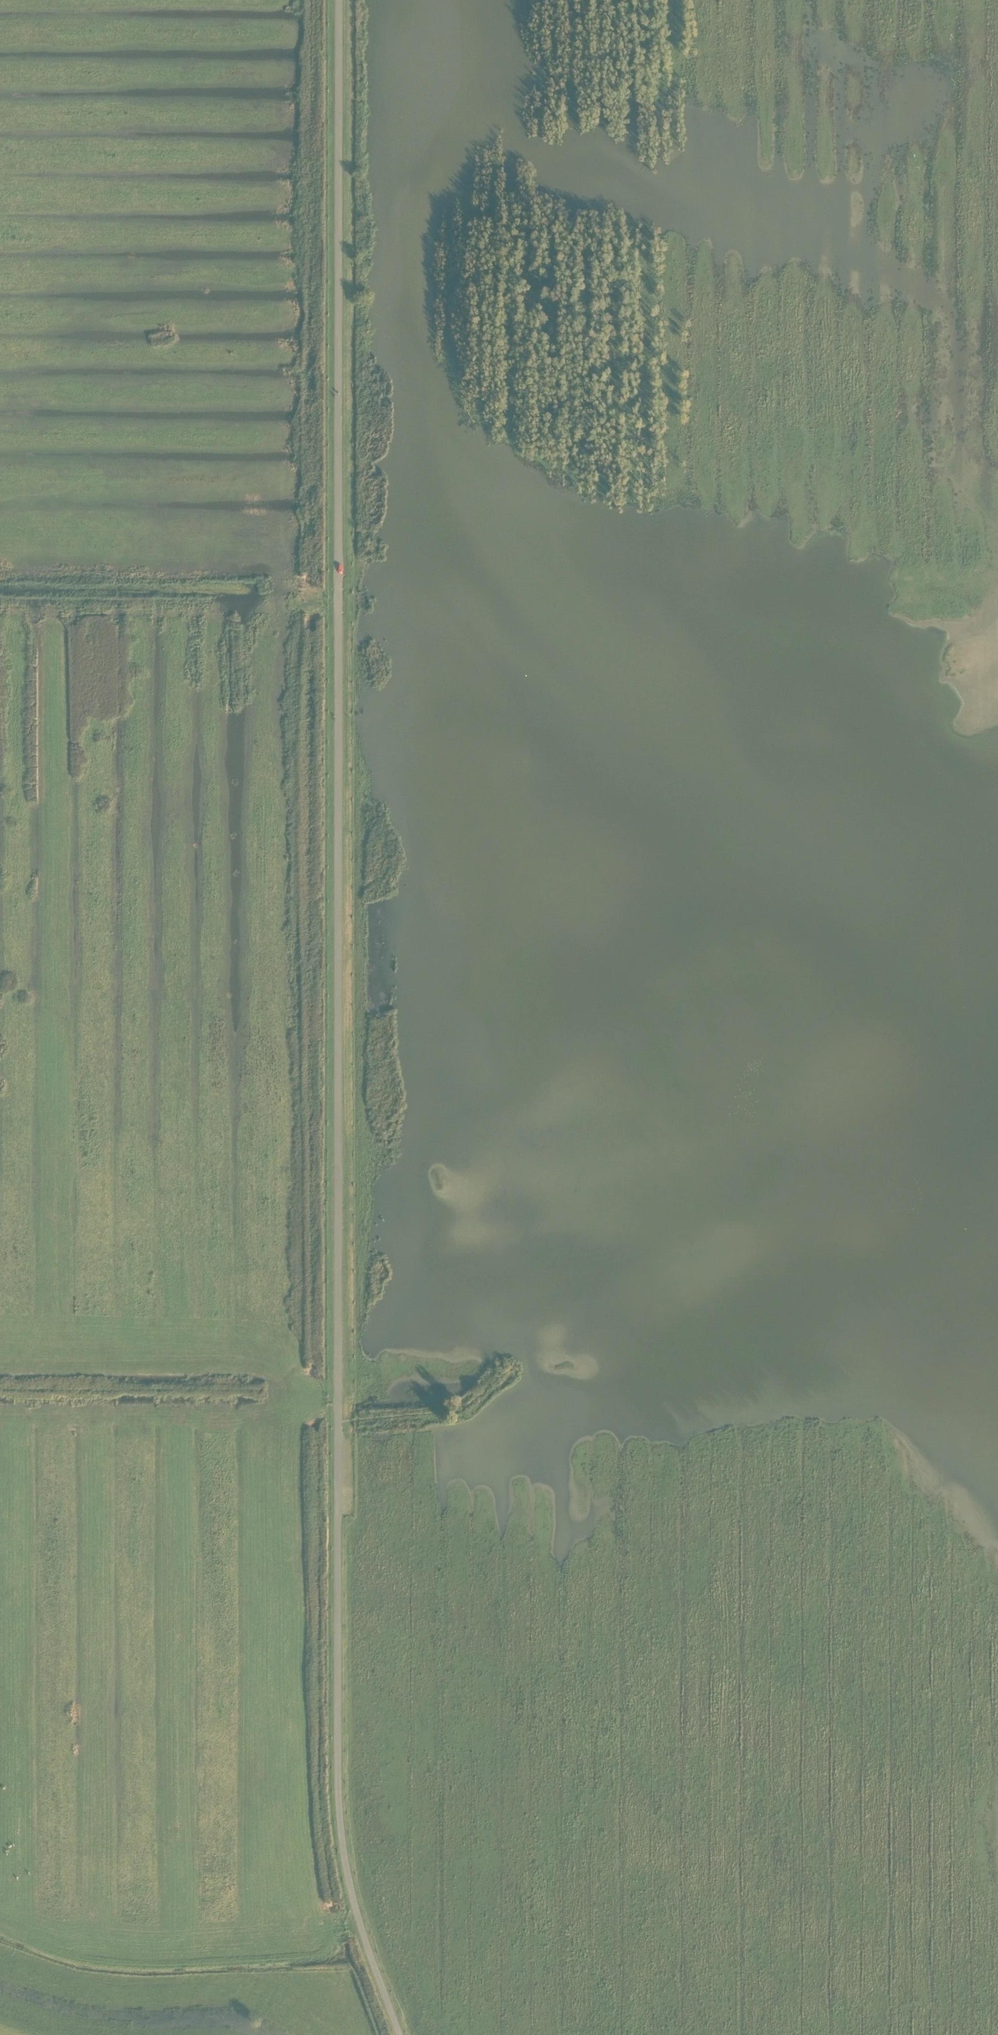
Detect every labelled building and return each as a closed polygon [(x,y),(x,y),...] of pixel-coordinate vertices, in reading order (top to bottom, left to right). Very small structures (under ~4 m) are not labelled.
[(509,1376),(512,1375),(514,1372),(513,1368),(510,1366),(507,1366),(504,1367),(503,1370),(503,1374),(504,1375),(506,1376),(509,1376)]
